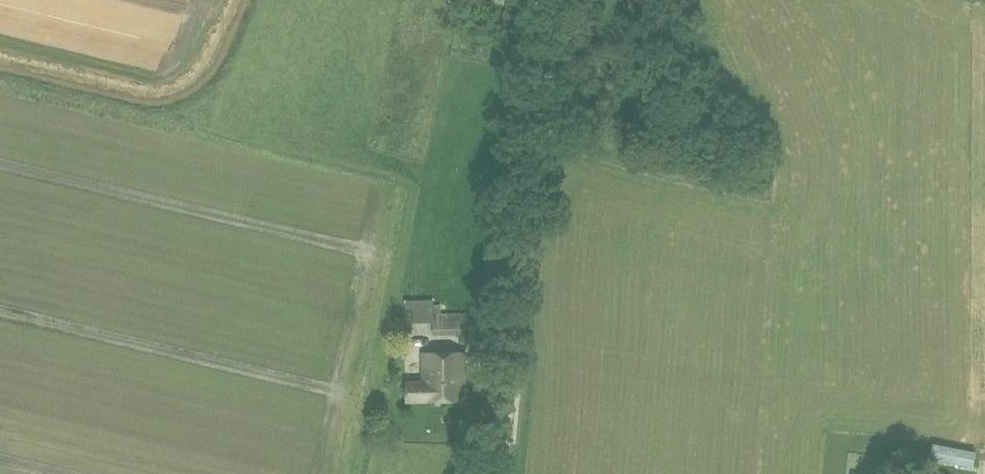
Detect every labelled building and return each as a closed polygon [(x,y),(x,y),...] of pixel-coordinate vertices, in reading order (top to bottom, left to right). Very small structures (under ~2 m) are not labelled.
[(483,335),(483,313),(465,313),(439,314),(439,305),(432,306),(431,300),(403,301),(403,309),(411,308),(411,323),(433,322),(433,336),(483,335)] [(463,352),(420,352),(420,381),(403,381),(403,401),(462,401),(463,352)] [(929,465),(924,473),(946,473),(929,465)]
